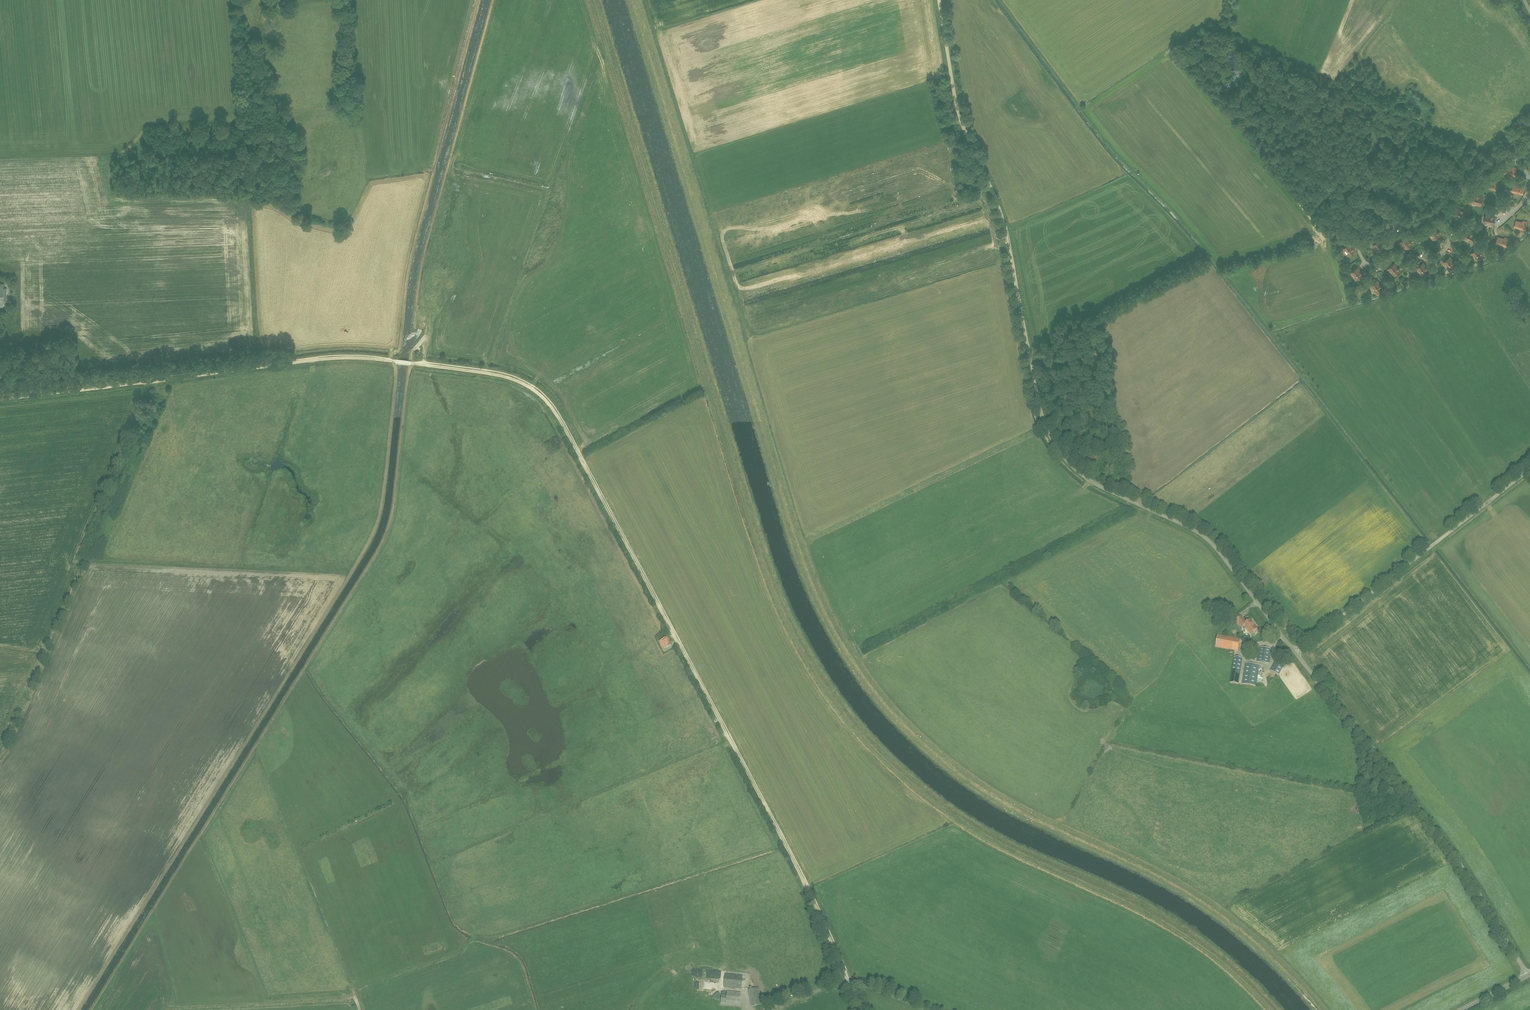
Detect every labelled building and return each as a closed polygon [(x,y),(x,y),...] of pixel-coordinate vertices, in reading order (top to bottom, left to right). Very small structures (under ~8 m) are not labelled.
[(1515,176),(1517,169),(1512,168),(1512,169),(1506,167),(1504,173),(1515,176)] [(1497,190),(1499,183),(1495,182),(1495,183),(1488,181),(1486,187),(1497,190)] [(1511,191),(1522,194),(1524,187),(1520,185),(1519,186),(1513,185),(1511,191)] [(1470,199),(1469,202),(1473,203),(1472,203),(1477,204),(1480,205),(1481,202),(1481,203),(1482,200),(1482,197),(1479,196),(1475,195),(1471,194),(1471,197),(1470,197),(1469,199),(1470,199)] [(1454,216),(1462,218),(1464,211),(1456,209),(1454,216)] [(1495,216),(1486,215),(1485,222),(1493,224),(1495,216)] [(1516,221),(1514,227),(1525,230),(1527,223),(1522,221),(1522,222),(1516,221)] [(1428,233),(1434,239),(1440,234),(1434,228),(1428,233)] [(1463,238),(1471,242),(1474,235),(1466,231),(1463,238)] [(1406,249),(1412,244),(1406,237),(1400,242),(1406,249)] [(1496,243),(1507,246),(1509,239),(1504,238),(1504,239),(1497,237),(1496,243)] [(1383,246),(1379,240),(1373,245),(1377,251),(1379,249),(1380,250),(1382,248),(1381,247),(1383,246)] [(1349,244),(1343,248),(1349,255),(1354,250),(1349,244)] [(1477,260),(1483,255),(1477,248),(1471,253),(1477,260)] [(1449,257),(1444,262),(1449,269),(1455,264),(1449,257)] [(1394,263),(1388,268),(1394,275),(1400,270),(1394,263)] [(1428,270),(1422,263),(1417,268),(1422,275),(1428,270)] [(1351,273),(1356,279),(1362,275),(1357,268),(1351,273)] [(1371,286),(1376,292),(1382,287),(1377,281),(1371,286)] [(1244,625),(1246,623),(1241,616),(1236,621),(1241,628),(1244,625)] [(1244,625),(1251,634),(1257,629),(1254,624),(1255,623),(1253,621),(1251,621),(1250,620),(1246,623),(1244,625)] [(1238,651),(1240,639),(1217,635),(1215,647),(1235,650),(1238,651)] [(1271,649),(1260,647),(1257,662),(1269,664),(1271,649)] [(1242,657),(1234,655),(1230,683),(1238,684),(1242,657)] [(1271,671),(1279,675),(1284,663),(1277,659),(1271,671)] [(1255,686),(1258,665),(1245,663),(1242,684),(1255,686)] [(742,976),(725,975),(724,987),(741,989),(742,976)] [(758,988),(748,991),(752,1007),(762,1005),(758,988)] [(720,1004),(740,1005),(741,993),(727,992),(726,995),(721,995),(720,1004)]
